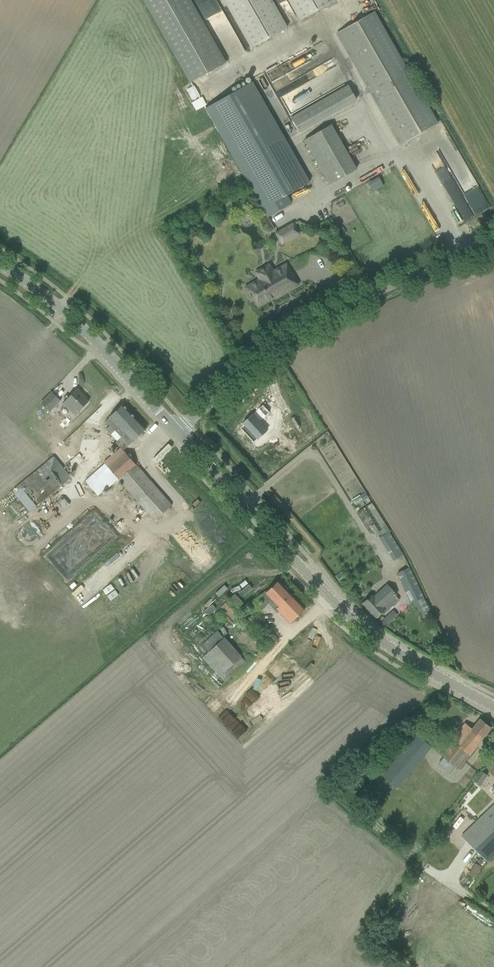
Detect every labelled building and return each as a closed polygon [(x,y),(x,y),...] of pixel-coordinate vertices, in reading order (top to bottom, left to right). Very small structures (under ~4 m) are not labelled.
[(190,0),(143,0),(190,83),(225,63),(190,0)] [(251,48),(287,26),(273,0),(223,0),(251,48)] [(300,19),(334,0),(289,0),(300,19)] [(336,33),(400,145),(438,123),(373,11),(336,33)] [(318,41),(266,76),(284,103),(286,101),(287,103),(292,100),(299,109),(313,99),(306,89),(313,85),(311,83),(318,79),(316,75),(312,78),(308,73),(330,58),(318,41)] [(205,108),(262,209),(267,217),(291,204),(286,196),(309,182),(252,82),(205,108)] [(295,131),(356,102),(348,85),(287,115),(295,131)] [(333,125),(306,140),(329,182),(356,168),(333,125)] [(461,222),(488,209),(467,165),(457,170),(456,167),(448,171),(448,172),(439,176),(461,222)] [(371,191),(382,186),(379,179),(367,184),(371,191)] [(298,234),(293,224),(276,233),(279,239),(284,236),(286,241),(298,234)] [(297,284),(286,264),(274,271),(269,263),(254,272),(258,280),(245,288),(252,299),(254,297),(258,305),(275,295),(276,297),(297,284)] [(63,402),(75,415),(88,401),(84,398),(86,396),(77,388),(63,402)] [(40,403),(49,411),(60,399),(52,391),(40,403)] [(120,437),(128,446),(145,430),(122,404),(109,416),(109,417),(105,421),(109,426),(106,429),(110,434),(114,431),(120,437)] [(257,423),(268,436),(280,425),(270,412),(257,423)] [(120,448),(122,451),(128,446),(120,437),(114,442),(119,448),(120,448)] [(104,490),(117,479),(155,521),(172,505),(122,451),(120,448),(119,448),(103,463),(104,465),(85,482),(97,496),(104,490)] [(66,464),(72,470),(84,460),(78,453),(67,463),(66,464)] [(71,477),(54,456),(11,490),(29,511),(36,506),(24,491),(50,469),(62,484),(71,477)] [(368,498),(365,493),(360,496),(363,501),(368,498)] [(403,554),(389,532),(379,538),(393,561),(403,554)] [(430,611),(409,567),(397,574),(411,603),(412,602),(422,615),(430,611)] [(278,611),(289,624),(304,610),(278,581),(265,593),(265,592),(248,607),(255,615),(266,605),(263,602),(268,597),(277,606),(273,610),(276,613),(278,611)] [(375,599),(372,595),(363,603),(376,618),(384,610),(385,612),(399,600),(396,596),(388,587),(375,599)] [(241,613),(228,599),(220,607),(233,621),(241,613)] [(383,618),(379,624),(385,629),(390,623),(383,618)] [(241,656),(224,637),(217,630),(201,646),(208,653),(202,658),(225,682),(246,663),(241,656)] [(464,723),(438,755),(456,770),(491,728),(480,719),(472,729),(464,723)] [(410,730),(375,770),(396,788),(431,747),(410,730)] [(482,780),(486,775),(481,771),(473,781),(479,786),(483,780),(482,780)] [(489,862),(493,857),(493,802),(482,790),(463,809),(476,821),(462,836),(489,862)] [(386,833),(400,844),(407,836),(393,825),(386,833)]
